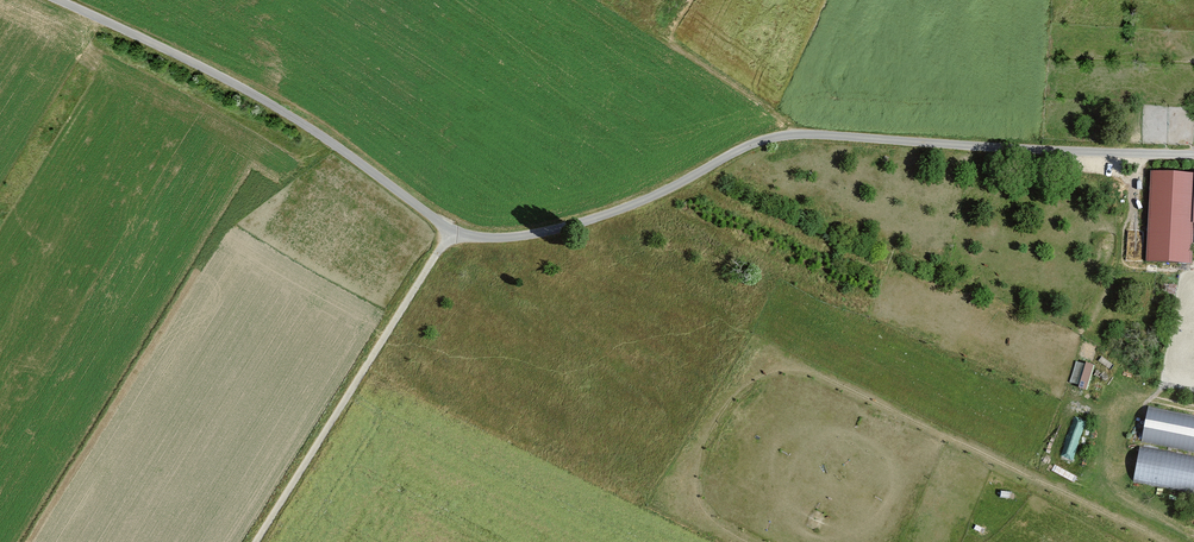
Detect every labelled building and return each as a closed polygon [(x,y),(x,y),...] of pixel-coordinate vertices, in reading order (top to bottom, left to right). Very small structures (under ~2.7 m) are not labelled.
[(1150,173),(1146,262),(1191,264),(1191,252),(1193,193),(1193,175),(1150,173)] [(1149,406),(1141,443),(1193,453),(1193,415),(1149,406)] [(1193,494),(1193,459),(1140,448),(1133,482),(1193,494)] [(1048,541),(1074,541),(1076,538),(1052,529),(1048,541)]
